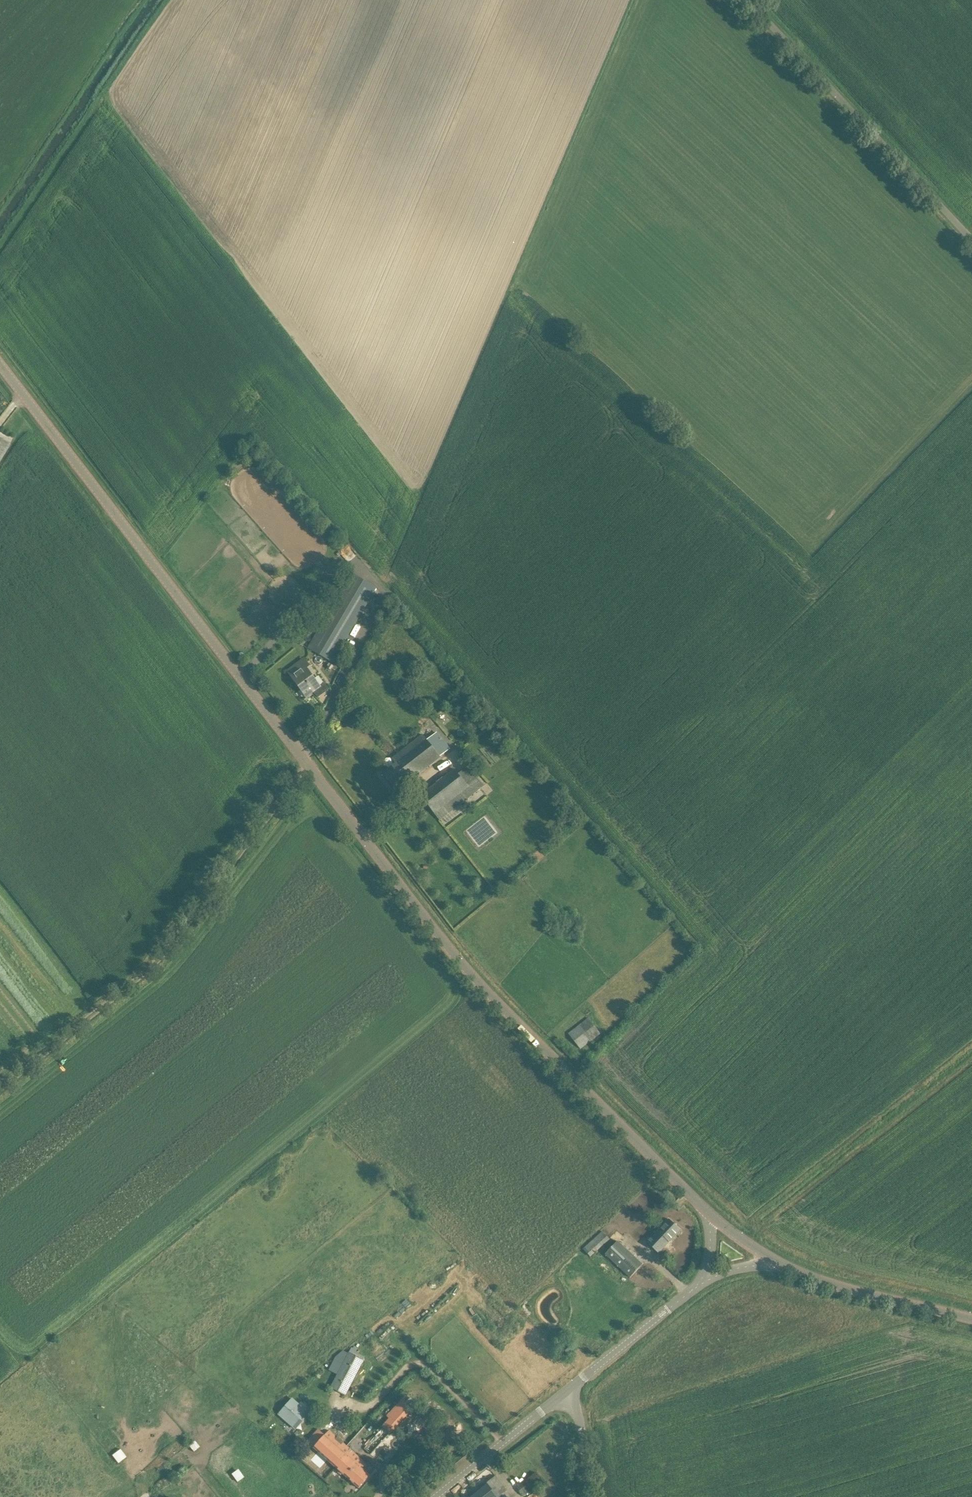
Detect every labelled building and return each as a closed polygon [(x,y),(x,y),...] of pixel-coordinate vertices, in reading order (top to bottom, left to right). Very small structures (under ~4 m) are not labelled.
[(5,453),(10,445),(0,439),(0,461),(5,453)] [(307,649),(333,663),(376,588),(350,574),(307,649)] [(301,688),(307,696),(320,686),(310,673),(312,671),(304,659),(291,669),(295,675),(292,676),(298,685),(300,684),(302,687),(301,688)] [(403,757),(417,775),(447,752),(433,734),(426,740),(422,735),(403,750),(407,754),(403,757)] [(392,759),(396,763),(383,773),(397,791),(417,775),(403,757),(407,754),(403,750),(392,759)] [(421,795),(440,820),(480,789),(465,769),(458,774),(454,769),(421,795)] [(569,1034),(580,1049),(599,1034),(587,1019),(569,1034)] [(647,1242),(659,1253),(681,1230),(669,1219),(647,1242)] [(584,1249),(590,1256),(610,1239),(603,1232),(584,1249)] [(605,1254),(630,1278),(643,1264),(618,1241),(605,1254)] [(563,1348),(568,1354),(578,1346),(574,1340),(563,1348)] [(331,1388),(345,1395),(364,1360),(354,1355),(357,1350),(352,1348),(331,1388)] [(415,1402),(411,1398),(408,1401),(406,1400),(389,1418),(397,1425),(413,1407),(412,1406),(415,1402)] [(305,1410),(299,1405),(293,1399),(279,1414),(296,1429),(312,1411),(307,1407),(305,1410)] [(364,1448),(371,1454),(391,1433),(384,1427),(364,1448)] [(309,1439),(307,1441),(314,1448),(336,1467),(346,1456),(345,1456),(351,1450),(329,1430),(325,1435),(318,1429),(316,1432),(317,1433),(310,1440),(309,1439)] [(118,1463),(126,1457),(120,1449),(111,1455),(118,1463)] [(346,1456),(336,1467),(338,1469),(338,1473),(341,1475),(344,1475),(352,1481),(359,1488),(370,1475),(362,1468),(367,1464),(359,1457),(351,1450),(345,1456),(346,1456)] [(487,1483),(498,1496),(499,1496),(507,1490),(502,1483),(495,1476),(487,1483)] [(487,1483),(469,1496),(498,1496),(487,1483)]
